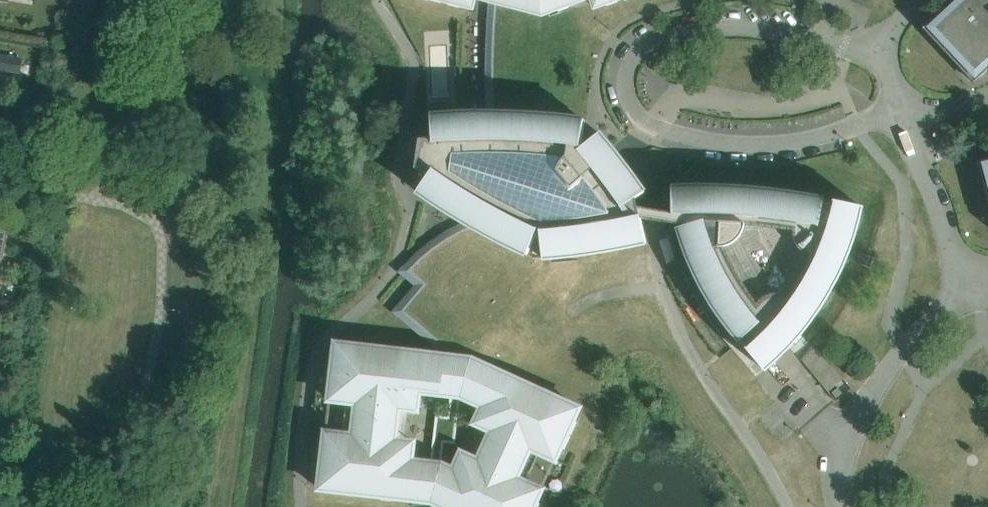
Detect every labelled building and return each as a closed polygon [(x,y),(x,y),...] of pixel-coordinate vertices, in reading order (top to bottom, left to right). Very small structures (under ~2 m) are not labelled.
[(358,403),(358,406),(347,405),(344,430),(355,431),(354,435),(326,432),(325,444),(320,489),(409,499),(410,489),(427,491),(434,492),(439,494),(441,495),(437,504),(444,506),(534,506),(537,500),(542,489),(517,477),(518,474),(528,478),(539,456),(529,451),(530,448),(556,460),(561,448),(580,407),(506,374),(498,370),(494,379),(469,367),(475,356),(482,345),(489,334),(496,323),(503,312),(511,301),(519,290),(527,280),(535,269),(544,258),(550,258),(551,258),(574,256),(602,252),(628,247),(647,243),(642,218),(648,219),(658,221),(682,225),(682,227),(679,228),(680,229),(681,232),(682,235),(683,239),(684,242),(685,245),(686,248),(687,251),(688,254),(689,257),(690,260),(692,263),(693,265),(694,268),(695,271),(697,274),(698,276),(699,279),(701,282),(702,285),(703,287),(705,290),(707,293),(708,296),(710,299),(712,302),(714,304),(715,307),(717,310),(719,313),(721,316),(723,318),(725,321),(727,323),(729,326),(731,329),(733,331),(735,334),(737,336),(739,339),(741,341),(743,339),(749,346),(747,348),(765,370),(768,368),(770,365),(773,363),(775,361),(778,358),(780,356),(783,354),(785,351),(788,349),(790,346),(799,336),(808,325),(810,322),(812,320),(814,317),(816,314),(818,311),(820,308),(822,306),(824,303),(826,300),(827,297),(829,294),(831,292),(832,289),(834,286),(835,283),(837,280),(838,277),(840,274),(841,272),(842,269),(844,266),(845,263),(846,260),(847,257),(848,254),(850,251),(851,248),(852,245),(853,242),(854,239),(855,236),(856,232),(857,229),(858,226),(859,223),(860,219),(860,216),(861,213),(862,209),(863,206),(835,200),(834,203),(825,201),(825,199),(812,196),(798,194),(787,192),(775,191),(764,190),(753,189),(739,188),(725,187),(712,187),(698,186),(687,186),(676,187),(672,187),(673,213),(639,207),(637,198),(646,192),(643,188),(640,183),(636,178),(632,172),(627,165),(621,158),(615,151),(612,147),(609,143),(606,139),(601,133),(589,143),(589,144),(582,143),(585,119),(573,118),(561,116),(549,115),(537,114),(543,14),(548,12),(561,7),(581,0),(488,0),(489,0),(495,2),(495,8),(494,14),(494,21),(493,27),(493,33),(492,61),(492,66),(492,72),(492,78),(492,84),(492,90),(493,113),(486,113),(481,113),(476,113),(471,113),(467,113),(462,113),(446,114),(432,115),(434,138),(421,139),(417,169),(429,177),(418,192),(424,196),(429,199),(433,202),(438,205),(443,208),(447,211),(463,221),(471,226),(463,229),(449,237),(433,247),(420,258),(409,269),(408,270),(424,283),(402,311),(435,338),(434,346),(432,363),(425,362),(426,353),(336,343),(331,388),(330,400),(358,403)] [(923,28),(975,83),(987,70),(987,0),(953,0),(923,28)] [(0,53),(0,70),(21,74),(24,58),(0,53)] [(978,161),(987,198),(987,158),(978,161)] [(16,213),(14,225),(31,228),(33,216),(16,213)]
